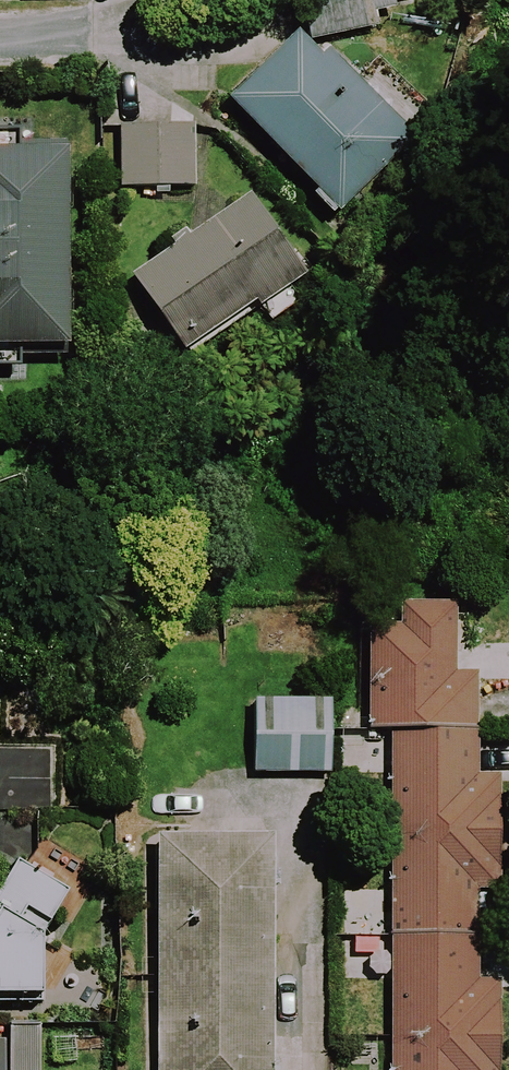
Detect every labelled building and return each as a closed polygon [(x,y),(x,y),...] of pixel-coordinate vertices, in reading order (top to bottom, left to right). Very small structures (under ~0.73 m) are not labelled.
[(312,38),(378,23),(375,11),(395,7),(394,0),(303,0),(312,38)] [(295,27),(226,97),(340,209),(414,134),(324,45),(318,50),(295,27)] [(192,186),(193,121),(119,120),(119,185),(192,186)] [(63,343),(63,144),(0,144),(0,343),(63,343)] [(304,274),(248,192),(130,272),(182,349),(254,300),(258,305),(304,274)] [(367,729),(388,729),(387,1069),(500,1069),(500,977),(475,977),(475,890),(498,890),(499,772),(476,772),(476,670),(454,670),(454,601),(398,601),(398,623),(367,623),(367,729)] [(251,773),(329,773),(329,698),(251,698),(251,773)] [(271,832),(155,832),(154,1069),(270,1069),(271,832)] [(37,1000),(37,979),(36,932),(40,934),(65,889),(14,861),(0,886),(0,1000),(37,1000)] [(7,1069),(39,1069),(39,1025),(7,1025),(7,1069)]
